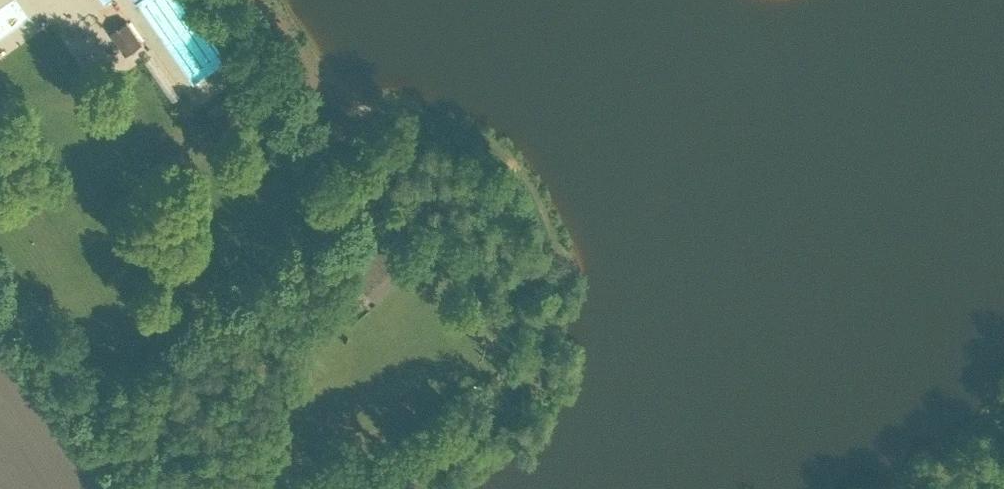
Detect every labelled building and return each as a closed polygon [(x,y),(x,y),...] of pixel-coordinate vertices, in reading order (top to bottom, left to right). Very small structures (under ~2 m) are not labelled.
[(112,33),(127,54),(144,41),(129,21),(112,33)] [(386,238),(349,271),(369,292),(381,282),(391,293),(406,280),(396,270),(406,260),(386,238)]
